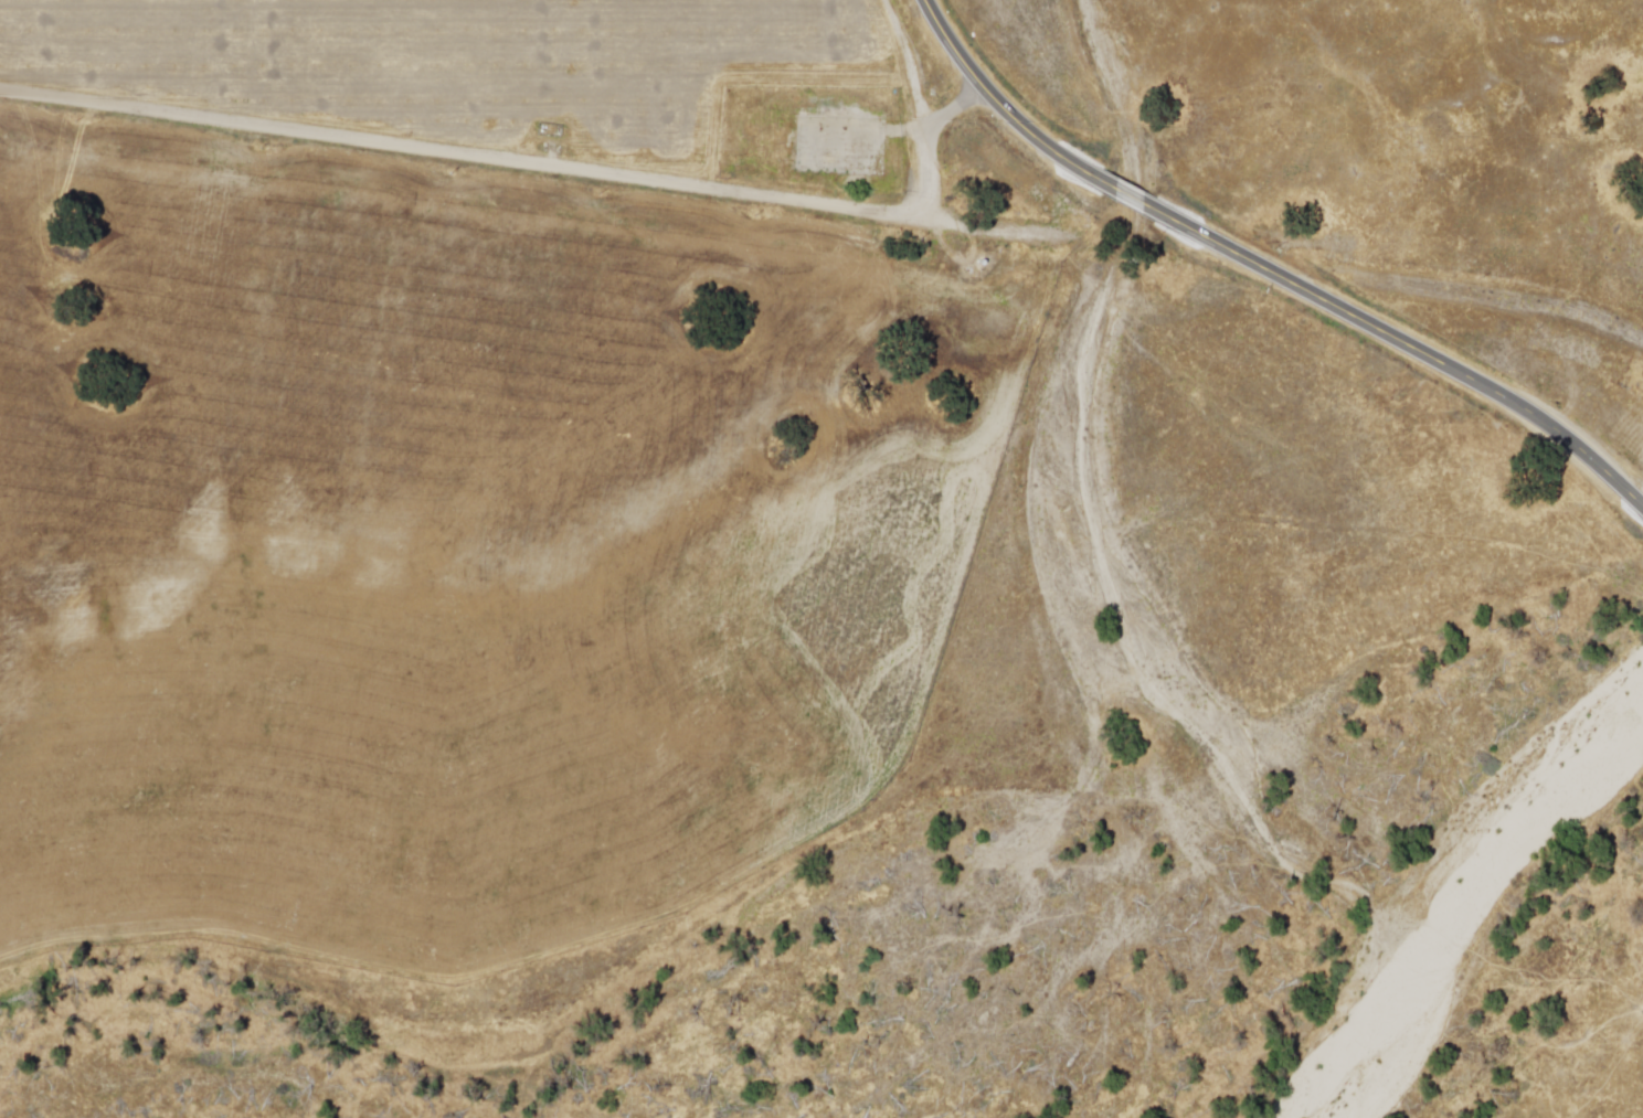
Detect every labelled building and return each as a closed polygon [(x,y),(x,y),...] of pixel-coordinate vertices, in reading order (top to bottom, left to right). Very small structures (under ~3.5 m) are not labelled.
[(794,119),(848,119),(848,175),(794,175),(794,119)]
